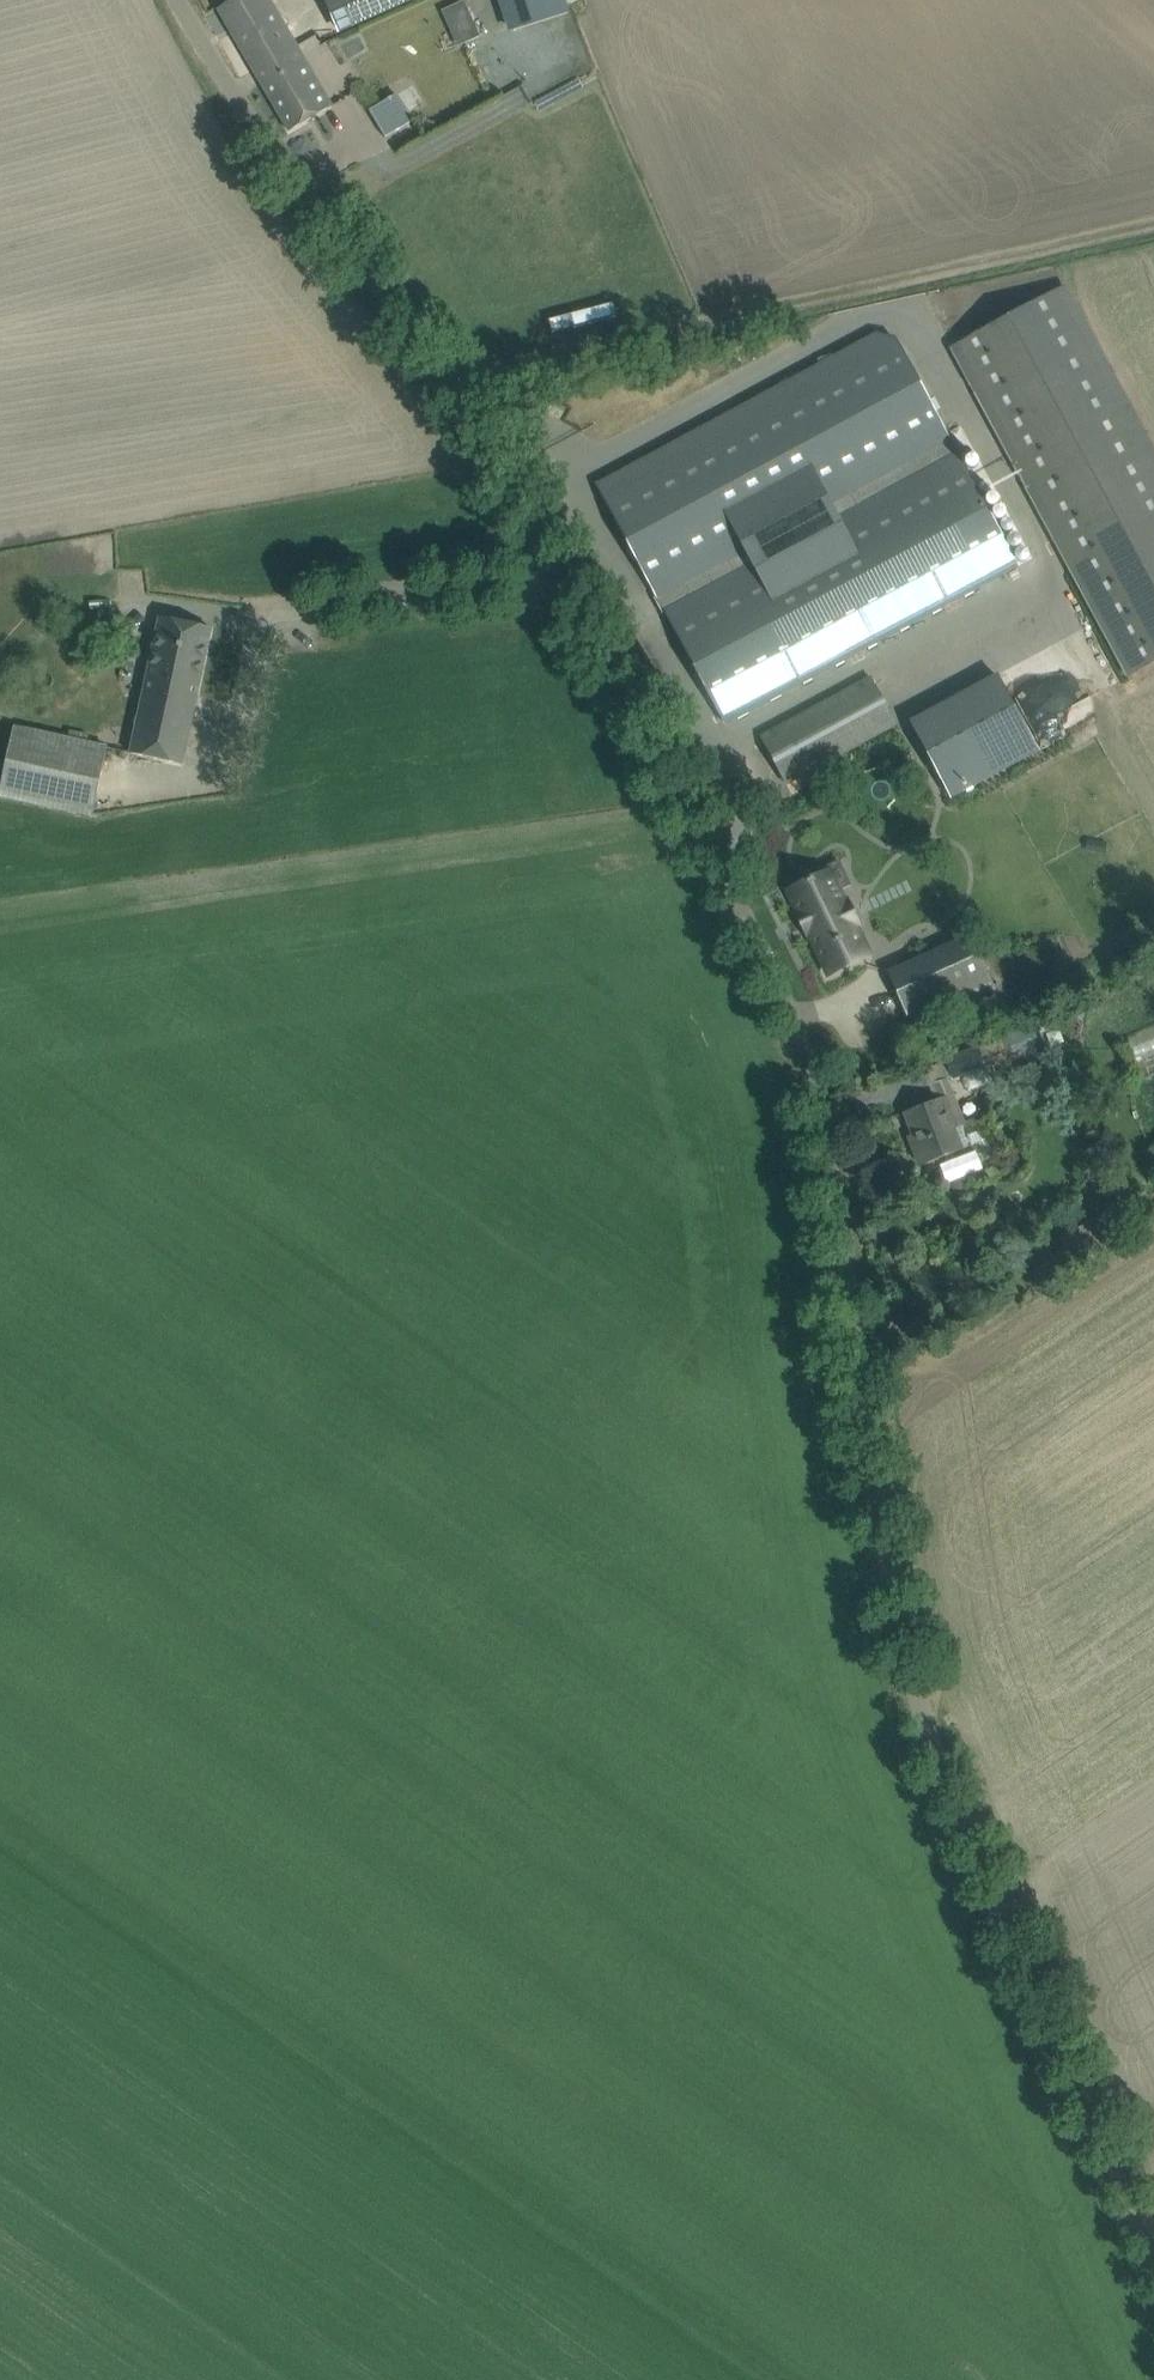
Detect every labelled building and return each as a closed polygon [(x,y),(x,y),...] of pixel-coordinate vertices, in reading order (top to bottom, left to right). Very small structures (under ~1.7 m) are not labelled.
[(297,46),(271,0),(237,0),(220,10),(255,70),(297,46)] [(344,29),(409,0),(331,0),(344,29)] [(483,35),(468,0),(445,10),(460,45),(483,35)] [(514,30),(569,13),(566,4),(579,0),(505,0),(514,30)] [(290,131),(333,106),(297,46),(255,70),(290,131)] [(402,93),(373,109),(389,138),(418,122),(402,93)] [(1127,678),(1153,664),(1153,450),(1066,285),(950,349),(1127,678)] [(890,327),(597,484),(726,724),(1018,566),(890,327)] [(211,629),(188,624),(162,618),(155,653),(149,678),(133,753),(181,764),(211,629)] [(960,791),(1037,751),(992,664),(916,704),(960,791)] [(872,678),(854,687),(847,674),(754,723),(786,782),(807,771),(897,725),(872,678)] [(875,763),(918,741),(907,719),(864,741),(875,763)] [(108,745),(16,725),(0,796),(93,816),(108,745)] [(823,874),(790,891),(801,912),(799,914),(808,932),(810,931),(820,953),(822,952),(832,973),(866,956),(852,926),(857,923),(848,903),(842,905),(836,893),(827,873),(823,874)] [(906,1018),(923,1010),(990,981),(971,937),(887,973),(902,1007),(906,1018)] [(954,1078),(985,1066),(1009,1055),(1015,1069),(1047,1055),(1032,1023),(946,1056),(954,1078)] [(1136,1059),(1153,1053),(1153,1024),(1128,1033),(1136,1059)] [(954,1097),(951,1089),(946,1078),(922,1089),(926,1100),(915,1106),(915,1104),(913,1105),(913,1106),(900,1112),(922,1166),(965,1149),(957,1128),(965,1125),(954,1097)]
